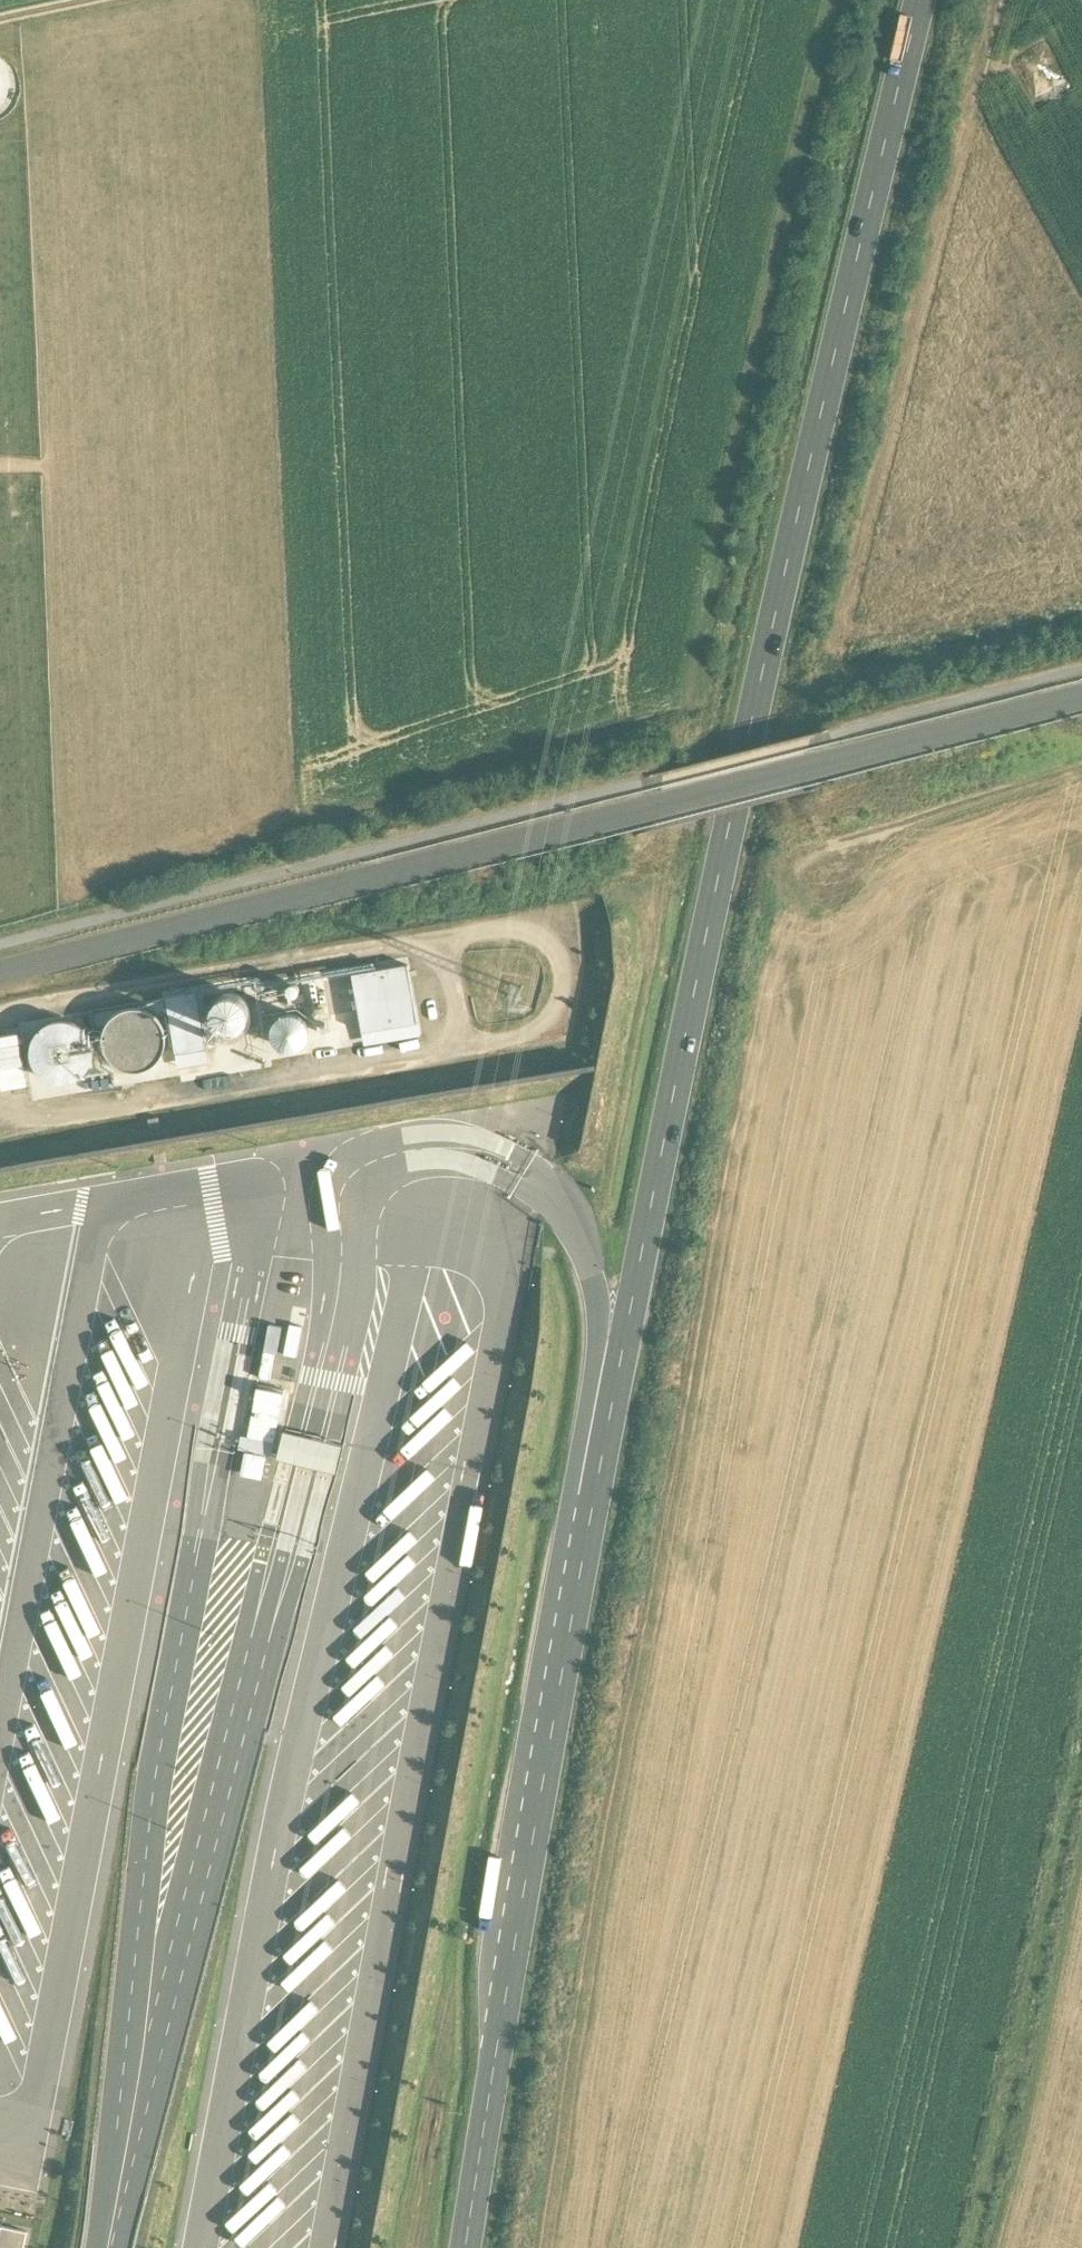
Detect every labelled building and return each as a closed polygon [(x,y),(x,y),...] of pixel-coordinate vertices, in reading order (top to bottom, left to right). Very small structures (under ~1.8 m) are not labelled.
[(407,966),(353,975),(363,1033),(417,1024),(407,966)] [(347,987),(347,984),(353,983),(352,970),(330,972),(331,988),(347,987)] [(319,1034),(332,1032),(325,992),(312,994),(319,1034)] [(199,994),(167,998),(175,1057),(207,1051),(199,994)] [(226,1032),(234,1032),(242,1029),(248,1023),(250,1015),(249,1007),(244,1000),(237,995),(229,995),(221,998),(215,1004),(212,1012),(214,1020),(218,1027),(226,1032)] [(289,1008),(305,1005),(304,996),(287,999),(289,1008)] [(124,1070),(136,1071),(148,1067),(157,1059),(163,1048),(163,1036),(159,1024),(151,1015),(140,1010),(128,1009),(116,1013),(107,1021),(102,1032),(101,1044),(105,1056),(113,1065),(124,1070)] [(284,1049),(292,1050),(300,1047),(306,1041),(308,1034),(307,1026),(303,1019),(296,1015),(288,1014),(280,1017),(274,1022),(272,1030),(273,1038),(277,1045),(284,1049)] [(52,1084),(64,1084),(75,1080),(84,1072),(89,1061),(90,1049),(86,1038),(78,1029),(67,1024),(55,1023),(43,1027),(34,1035),(29,1046),(29,1058),(33,1070),(41,1078),(52,1084)] [(257,1385),(247,1449),(273,1453),(283,1389),(257,1385)] [(26,2232),(0,2226),(0,2227),(0,2247),(23,2247),(26,2232)]
